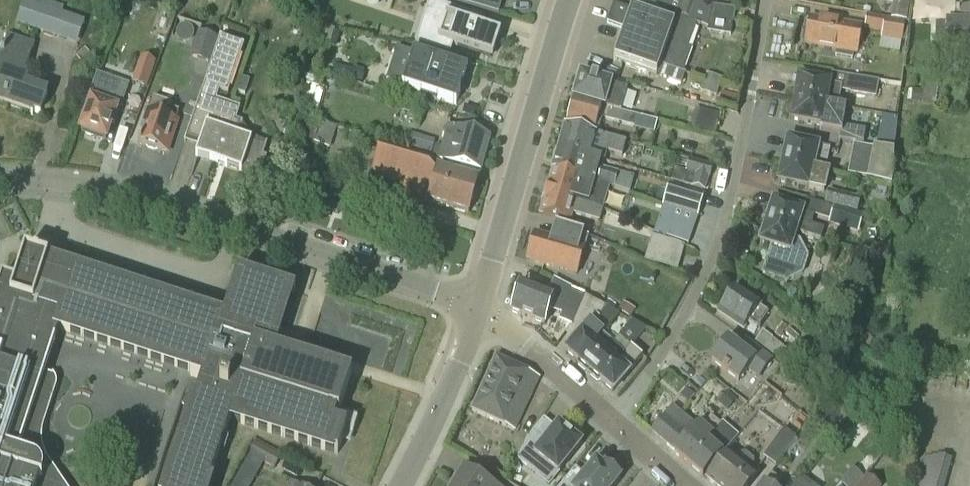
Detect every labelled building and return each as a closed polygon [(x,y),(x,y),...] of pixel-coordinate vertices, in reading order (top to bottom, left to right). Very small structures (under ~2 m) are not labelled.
[(466,5),(486,11),(489,0),(468,0),(466,5)] [(710,17),(711,6),(711,5),(699,0),(682,0),(682,1),(680,0),(674,0),(681,3),(679,9),(709,20),(710,17)] [(909,0),(876,0),(876,1),(893,3),(891,19),(906,21),(909,0)] [(631,11),(613,5),(606,24),(624,30),(613,61),(682,85),(685,75),(683,74),(692,49),(689,48),(698,24),(708,28),(709,20),(679,9),(676,16),(655,8),(651,18),(631,11)] [(710,17),(734,20),(735,10),(711,6),(710,17)] [(436,11),(424,46),(444,53),(447,43),(493,58),(500,34),(480,27),(483,19),(452,9),(450,15),(436,11)] [(953,9),(953,25),(947,24),(946,58),(969,59),(969,9),(953,9)] [(902,43),(905,22),(866,15),(863,31),(881,34),(880,40),(902,43)] [(731,32),(734,20),(710,17),(709,20),(708,28),(731,32)] [(810,46),(808,54),(834,59),(834,57),(853,60),(856,41),(858,41),(861,29),(809,19),(804,45),(810,46)] [(211,63),(218,37),(198,32),(191,58),(211,63)] [(47,94),(25,87),(27,80),(22,78),(33,47),(6,38),(2,51),(1,54),(3,55),(0,64),(0,104),(33,115),(34,112),(40,114),(47,94)] [(219,121),(224,104),(216,101),(219,91),(227,94),(243,46),(219,38),(211,63),(185,143),(199,148),(206,128),(211,130),(215,120),(219,121)] [(395,48),(385,81),(403,86),(403,87),(456,105),(466,71),(413,53),(413,54),(395,48)] [(333,73),(375,81),(378,64),(336,55),(333,73)] [(147,90),(156,63),(141,58),(131,84),(147,90)] [(826,105),(826,106),(833,107),(835,98),(840,99),(841,91),(849,93),(849,94),(876,98),(879,82),(831,74),(830,83),(799,78),(795,99),(826,105)] [(574,97),(622,110),(628,89),(580,75),(574,97)] [(245,95),(249,81),(239,78),(235,91),(245,95)] [(105,140),(123,87),(108,81),(100,104),(91,101),(81,131),(105,140)] [(621,111),(622,110),(574,97),(567,123),(595,131),(598,118),(654,134),(658,121),(621,111)] [(167,153),(179,112),(170,109),(171,104),(154,98),(149,113),(148,113),(138,144),(167,153)] [(824,113),(826,106),(826,105),(795,99),(791,121),(835,129),(837,115),(824,113)] [(206,128),(199,148),(197,156),(241,171),(242,168),(262,175),(267,157),(263,156),(267,144),(263,142),(258,140),(255,138),(251,135),(248,132),(246,129),(244,126),(243,124),(243,123),(236,120),(239,109),(224,104),(219,121),(215,120),(211,130),(206,128)] [(694,129),(714,135),(714,133),(720,114),(700,109),(694,129)] [(315,145),(321,126),(301,119),(295,139),(315,145)] [(560,148),(588,156),(591,143),(606,147),(605,154),(622,159),(626,142),(594,134),(566,126),(560,148)] [(480,172),(490,139),(448,127),(442,149),(435,147),(432,158),(480,172)] [(854,143),(858,144),(861,132),(841,128),(838,140),(854,143)] [(430,158),(435,141),(412,134),(407,151),(430,158)] [(783,162),(813,168),(815,160),(827,163),(830,151),(818,148),(818,147),(787,141),(783,162)] [(468,214),(477,182),(436,171),(431,160),(380,145),(370,177),(400,185),(396,199),(426,207),(428,203),(468,214)] [(901,183),(901,168),(893,168),(894,152),(853,145),(847,175),(867,179),(866,181),(891,188),(892,183),(901,183)] [(586,163),(588,156),(560,148),(554,170),(581,178),(581,179),(614,189),(619,173),(586,163)] [(710,181),(713,166),(689,160),(685,174),(694,176),(691,188),(705,192),(708,180),(710,181)] [(812,176),(813,168),(783,162),(778,183),(821,192),(824,179),(812,176)] [(579,187),(581,179),(581,178),(554,170),(547,193),(604,209),(608,195),(579,187)] [(302,192),(279,184),(276,194),(298,202),(302,192)] [(670,186),(663,208),(699,218),(705,197),(687,192),(670,186)] [(833,207),(857,214),(861,199),(829,191),(824,205),(833,207)] [(600,223),(604,209),(547,193),(541,215),(568,223),(571,215),(600,223)] [(341,205),(327,200),(324,208),(339,213),(341,205)] [(766,223),(796,232),(821,240),(824,229),(812,225),(814,217),(802,212),(772,203),(766,223)] [(864,216),(857,214),(833,207),(827,225),(859,235),(864,216)] [(689,245),(695,225),(672,217),(665,237),(689,245)] [(794,238),(796,232),(766,223),(760,243),(771,247),(762,276),(786,283),(804,274),(809,258),(800,240),(794,238)] [(577,264),(585,233),(554,224),(550,239),(534,234),(527,261),(552,268),(555,258),(577,264)] [(681,258),(685,245),(664,240),(661,252),(681,258)] [(51,465),(46,456),(43,446),(43,435),(45,424),(57,387),(57,384),(57,383),(56,379),(53,375),(52,376),(45,374),(54,344),(59,329),(61,329),(60,330),(191,372),(190,376),(201,379),(198,389),(166,485),(208,485),(230,419),(328,451),(335,453),(334,453),(337,454),(346,426),(333,422),(337,411),(339,412),(351,374),(276,350),(283,329),(295,291),(291,289),(238,272),(237,272),(221,320),(117,286),(111,284),(47,263),(48,260),(45,259),(28,254),(24,252),(23,257),(15,282),(2,278),(0,283),(0,485),(65,485),(51,465)] [(571,328),(585,296),(554,278),(548,294),(521,284),(510,312),(544,325),(550,309),(561,313),(558,323),(570,328),(571,328)] [(757,329),(768,312),(734,290),(718,313),(744,330),(748,323),(757,329)] [(614,344),(613,343),(602,334),(608,327),(599,319),(608,309),(585,296),(571,328),(570,328),(565,334),(575,342),(567,352),(579,362),(578,366),(587,374),(614,344)] [(614,344),(587,374),(597,383),(602,381),(612,390),(626,374),(627,375),(643,357),(632,347),(646,330),(632,321),(613,343),(614,344)] [(794,366),(788,361),(790,358),(784,353),(787,350),(763,331),(755,341),(785,365),(784,366),(806,381),(813,371),(799,360),(794,366)] [(363,345),(382,344),(381,334),(363,335),(363,345)] [(773,360),(745,339),(737,350),(727,342),(712,362),(739,382),(746,371),(758,380),(773,360)] [(398,357),(401,345),(386,341),(383,353),(398,357)] [(514,431),(539,378),(496,358),(471,412),(514,431)] [(137,386),(124,391),(129,405),(142,400),(137,386)] [(688,402),(689,401),(694,395),(685,388),(681,394),(680,395),(688,402)] [(698,426),(697,427),(673,407),(651,432),(675,452),(674,454),(702,477),(738,436),(722,422),(710,436),(698,426)] [(581,445),(557,426),(543,444),(532,435),(517,460),(530,471),(539,460),(557,474),(581,445)] [(775,467),(796,439),(784,429),(763,457),(775,467)] [(274,469),(281,456),(254,442),(247,455),(274,469)] [(728,453),(706,480),(713,485),(750,485),(758,477),(755,474),(759,470),(753,466),(754,464),(754,460),(746,453),(741,454),(737,459),(728,453)] [(951,462),(938,458),(937,459),(932,458),(931,460),(926,458),(926,460),(921,459),(913,485),(945,485),(951,462)] [(595,463),(581,481),(571,473),(561,485),(615,485),(620,479),(605,467),(603,469),(595,463)] [(463,470),(454,485),(491,485),(463,470)] [(781,482),(772,475),(764,485),(763,484),(762,485),(778,485),(781,482)] [(865,476),(858,485),(878,485),(865,476)]
